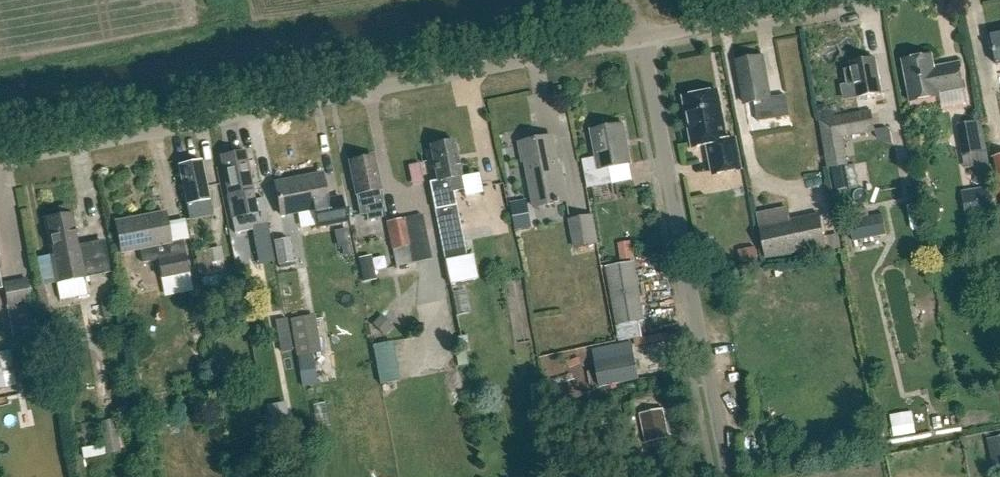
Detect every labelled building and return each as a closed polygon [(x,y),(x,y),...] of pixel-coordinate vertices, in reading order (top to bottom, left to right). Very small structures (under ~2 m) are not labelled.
[(992,36),(997,65),(999,65),(999,35),(992,36)] [(934,68),(932,56),(903,61),(911,103),(940,97),(939,94),(964,89),(959,63),(934,68)] [(767,99),(760,58),(737,62),(745,104),(754,103),(758,122),(789,116),(785,96),(767,99)] [(845,100),(857,98),(881,93),(875,58),(850,63),(851,69),(844,70),(847,85),(842,86),(845,100)] [(726,141),(717,91),(683,98),(693,149),(708,146),(714,176),(740,171),(734,139),(726,141)] [(848,165),(847,157),(844,137),(874,132),(870,111),(838,116),(819,119),(827,168),(848,165)] [(981,120),(957,125),(963,156),(987,152),(981,120)] [(588,188),(611,183),(609,168),(629,164),(622,124),(592,130),(597,158),(582,161),(588,188)] [(559,169),(552,138),(519,145),(523,163),(525,162),(534,207),(567,201),(561,169),(559,169)] [(439,221),(458,217),(451,179),(461,177),(454,141),(430,146),(437,182),(431,183),(439,221)] [(255,202),(253,194),(254,193),(245,153),(221,158),(229,197),(228,198),(236,236),(253,232),(252,228),(269,224),(264,200),(255,202)] [(384,210),(380,190),(373,157),(349,162),(356,196),(357,195),(361,215),(384,210)] [(190,220),(212,215),(209,201),(201,162),(178,167),(190,220)] [(326,201),(321,175),(275,184),(281,216),(314,209),(317,227),(345,221),(340,199),(326,201)] [(990,188),(974,190),(978,214),(994,211),(990,188)] [(518,200),(510,201),(515,229),(523,227),(518,200)] [(66,207),(59,208),(57,211),(58,218),(47,220),(54,255),(50,256),(36,259),(42,287),(56,284),(110,274),(104,245),(78,250),(71,215),(70,215),(69,209),(66,207)] [(883,213),(873,215),(871,207),(857,210),(859,218),(849,220),(853,242),(887,235),(883,213)] [(170,243),(165,214),(115,224),(121,253),(140,250),(142,263),(157,260),(160,277),(189,271),(182,240),(170,243)] [(766,259),(828,245),(821,214),(758,228),(766,259)] [(396,268),(413,265),(413,263),(431,259),(422,215),(386,223),(396,268)] [(575,249),(598,244),(592,215),(569,220),(575,249)] [(464,244),(458,217),(439,221),(444,248),(464,244)] [(278,265),(293,262),(289,238),(274,241),(278,265)] [(464,244),(444,248),(447,261),(466,257),(464,244)] [(215,274),(210,250),(195,253),(203,295),(229,290),(225,272),(215,274)] [(360,279),(372,277),(369,254),(356,256),(360,279)] [(613,326),(639,322),(630,263),(604,267),(613,326)] [(7,305),(30,301),(26,278),(3,283),(7,305)] [(37,333),(32,304),(16,307),(16,304),(6,306),(12,338),(37,333)] [(279,343),(291,341),(286,318),(275,320),(279,343)] [(319,339),(312,341),(308,318),(292,321),(298,357),(321,353),(319,339)] [(376,383),(396,379),(388,340),(368,343),(376,383)] [(599,386),(638,379),(631,342),(592,349),(599,386)] [(17,386),(9,350),(0,352),(0,389),(17,386)] [(644,442),(668,437),(662,409),(639,414),(644,442)] [(106,455),(120,453),(114,420),(100,422),(106,455)] [(987,440),(994,471),(999,470),(999,437),(987,440)] [(79,446),(80,456),(102,454),(101,443),(79,446)]
